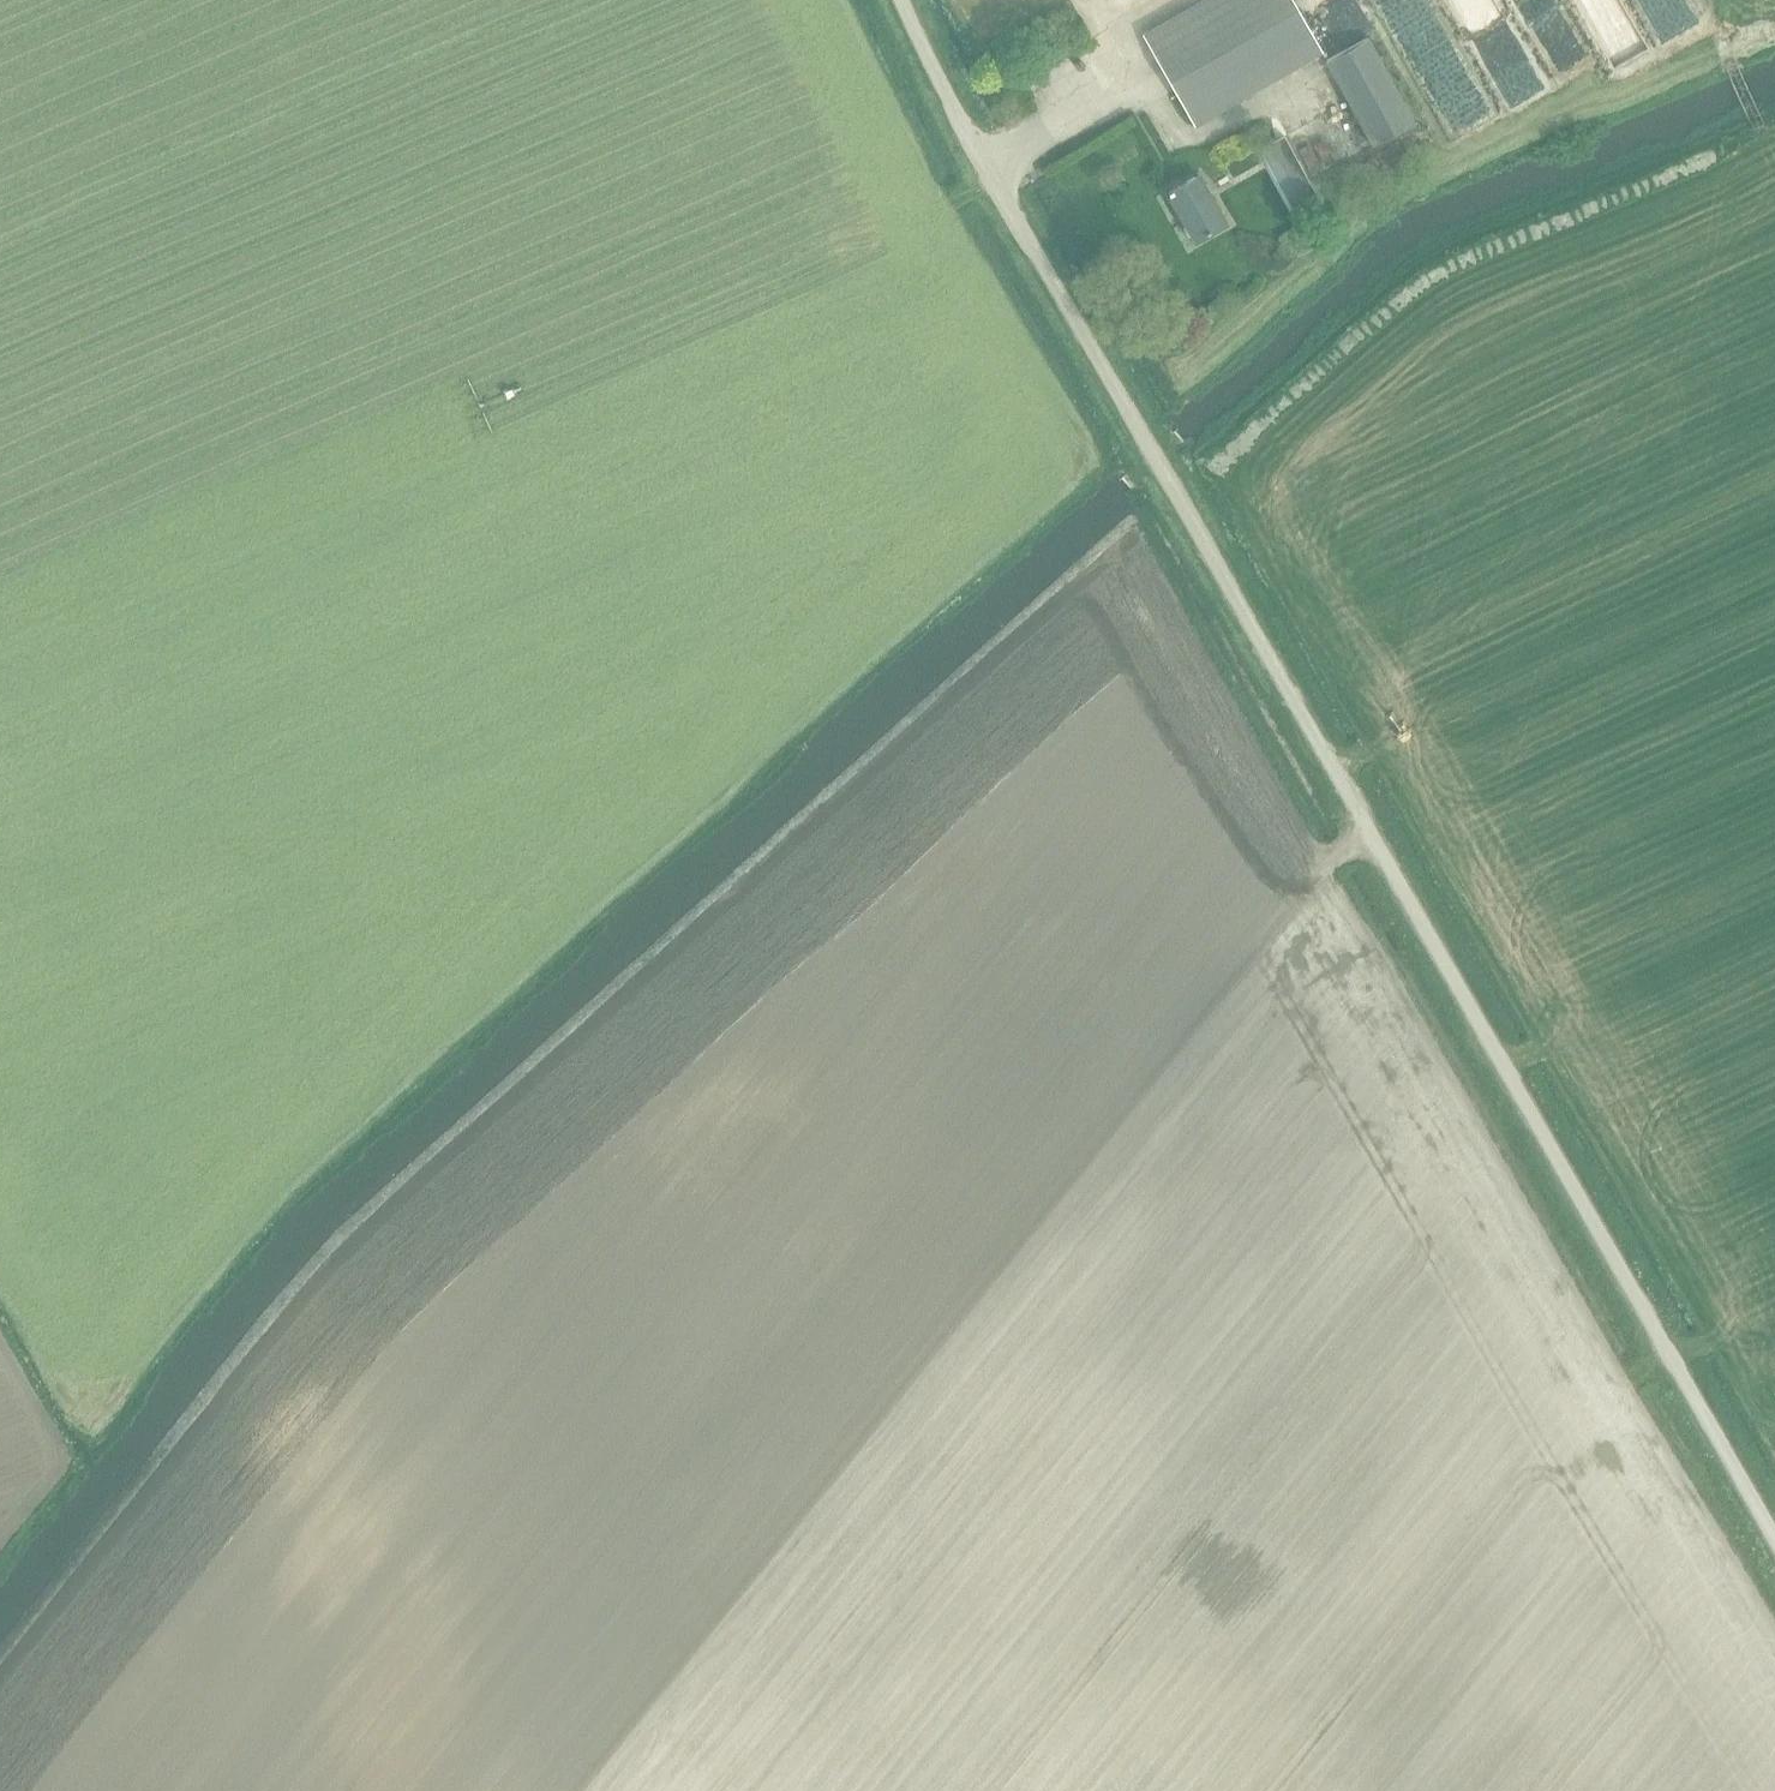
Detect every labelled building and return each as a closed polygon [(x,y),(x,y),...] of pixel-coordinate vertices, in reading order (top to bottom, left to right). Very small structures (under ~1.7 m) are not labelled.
[(1312,36),(1291,0),(1205,0),(1145,34),(1194,121),(1319,49),(1319,50),(1336,40),(1328,26),(1312,36)] [(1568,58),(1592,40),(1565,5),(1541,23),(1568,58)] [(1641,13),(1610,32),(1622,53),(1653,35),(1641,13)] [(1326,60),(1371,142),(1412,120),(1367,37),(1326,60)] [(1442,76),(1461,119),(1496,103),(1477,60),(1442,76)] [(1168,191),(1195,239),(1225,222),(1198,174),(1168,191)]
